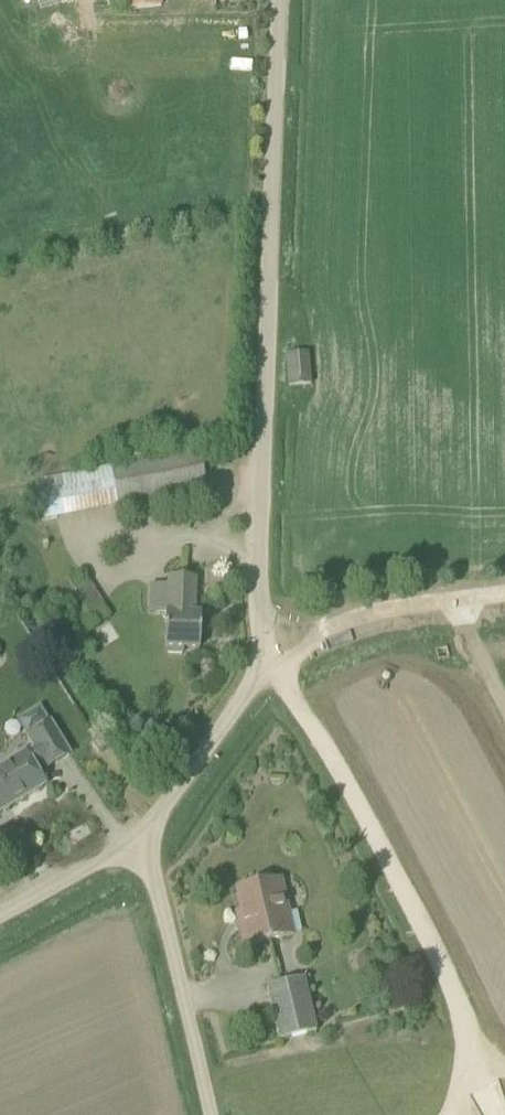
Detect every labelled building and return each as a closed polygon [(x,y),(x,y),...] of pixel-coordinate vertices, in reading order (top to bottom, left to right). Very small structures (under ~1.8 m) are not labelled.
[(126,10),(162,7),(161,0),(125,0),(126,10)] [(308,354),(286,356),(289,387),(311,385),(308,354)] [(111,468),(118,507),(119,511),(206,495),(197,452),(111,468)] [(34,484),(41,523),(56,520),(48,481),(34,484)] [(82,573),(52,592),(80,637),(110,618),(82,573)] [(182,655),(183,649),(200,649),(201,616),(194,616),(195,579),(169,578),(167,615),(165,615),(164,648),(168,648),(168,655),(182,655)] [(446,648),(436,651),(439,661),(449,658),(446,648)] [(44,787),(34,770),(43,764),(46,770),(70,755),(51,723),(27,738),(33,749),(0,769),(0,814),(44,787)] [(99,755),(112,746),(105,737),(92,746),(99,755)] [(245,947),(266,942),(293,936),(288,914),(284,897),(277,898),(273,882),(265,884),(264,881),(261,879),(247,882),(245,885),(246,888),(237,890),(242,912),(237,914),(245,947)] [(280,1041),(301,1036),(318,1032),(304,978),(267,987),(280,1041)]
